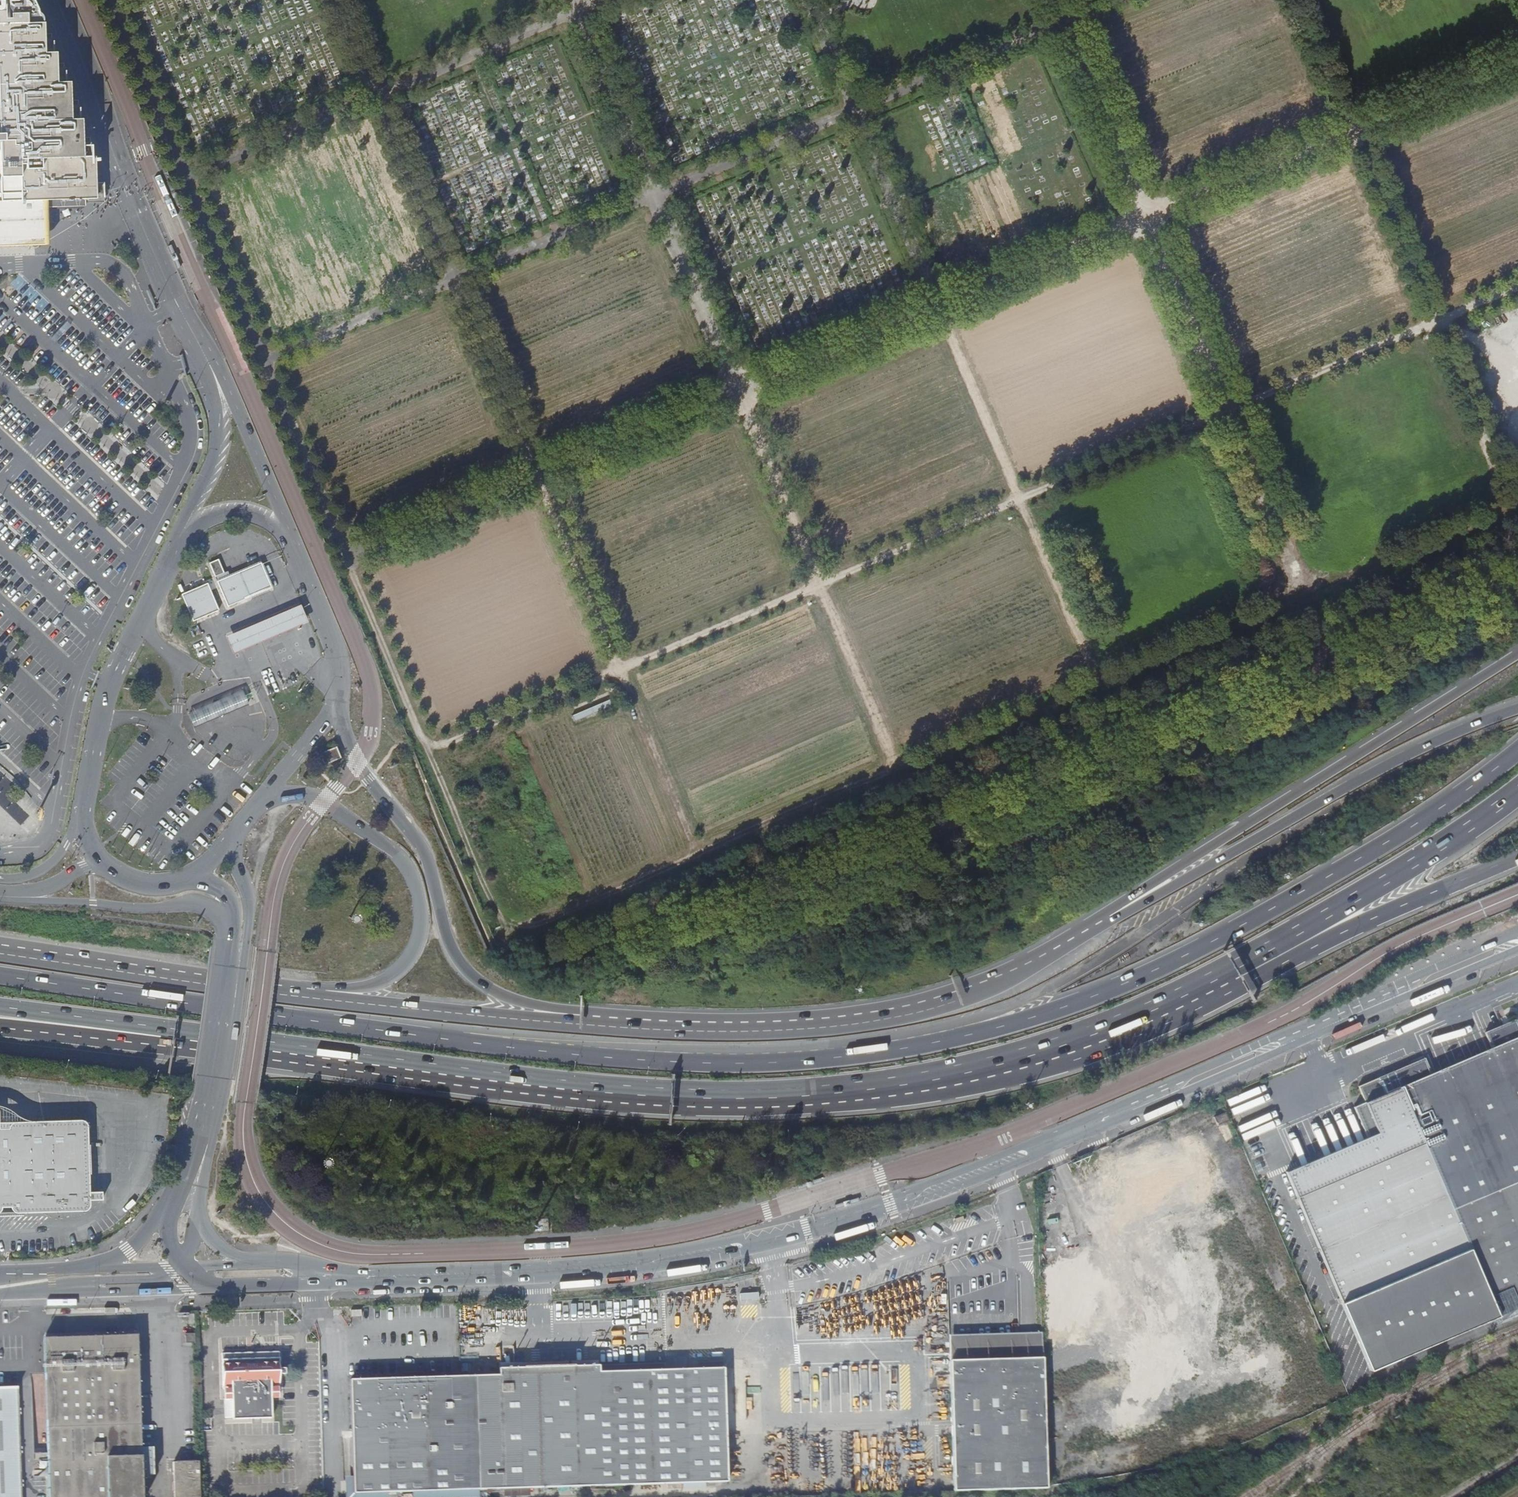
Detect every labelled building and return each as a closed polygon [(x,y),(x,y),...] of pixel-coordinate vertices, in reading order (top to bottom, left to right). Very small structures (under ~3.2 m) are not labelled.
[(4,244),(45,242),(43,206),(84,205),(84,198),(96,198),(96,197),(104,196),(103,181),(95,181),(94,155),(90,155),(89,136),(81,137),(80,118),(77,118),(77,99),(68,99),(67,81),(63,81),(62,62),(54,63),(54,51),(51,52),(50,32),(42,33),(41,22),(32,0),(0,0),(0,244),(4,244)] [(180,205),(170,182),(166,184),(176,207),(180,205)] [(180,269),(170,245),(167,247),(176,270),(180,269)] [(209,562),(215,575),(224,571),(218,558),(209,562)] [(261,561),(226,575),(237,601),(272,586),(261,561)] [(237,601),(226,575),(216,579),(228,605),(237,601)] [(209,614),(217,610),(206,584),(198,587),(184,592),(183,593),(179,595),(191,622),(195,620),(196,619),(209,614)] [(289,628),(303,622),(296,605),(282,611),(266,618),(251,625),(233,632),(221,637),(229,654),(240,650),(258,642),(273,635),(289,628)] [(236,709),(247,704),(242,691),(231,696),(199,710),(188,715),(194,728),(204,723),(236,709)] [(610,701),(572,716),(575,722),(612,706),(610,701)] [(319,754),(323,764),(341,757),(337,747),(319,754)] [(1371,1370),(1517,1309),(1517,1021),(1487,1033),(1493,1048),(1496,1055),(1437,1080),(1434,1073),(1428,1058),(1360,1087),(1366,1102),(1356,1106),(1369,1138),(1372,1144),(1303,1173),(1300,1167),(1288,1172),(1371,1370)] [(1493,1048),(1434,1073),(1437,1080),(1496,1055),(1493,1048)] [(1216,1115),(1220,1124),(1231,1119),(1227,1110),(1216,1115)] [(7,1204),(7,1207),(11,1210),(81,1207),(84,1203),(84,1198),(100,1197),(100,1188),(83,1189),(79,1119),(75,1116),(6,1120),(2,1124),(3,1134),(0,1134),(0,1204),(7,1204)] [(1369,1138),(1300,1167),(1303,1173),(1372,1144),(1369,1138)] [(822,1177),(797,1185),(799,1189),(823,1181),(822,1177)] [(858,1197),(834,1204),(835,1209),(859,1201),(858,1197)] [(138,1457),(136,1335),(42,1338),(45,1496),(139,1496),(138,1457)] [(234,1397),(235,1417),(235,1418),(273,1418),(272,1397),(272,1388),(272,1384),(282,1384),(281,1352),(224,1353),(225,1384),(234,1384),(234,1397)] [(997,1354),(990,1355),(987,1361),(949,1365),(953,1476),(954,1494),(1047,1491),(1045,1405),(1043,1359),(1004,1361),(997,1354)] [(498,1377),(663,1372),(663,1365),(598,1367),(598,1361),(498,1364),(498,1377)] [(663,1372),(498,1377),(467,1378),(350,1381),(351,1492),(729,1484),(727,1369),(663,1372)] [(18,1387),(0,1388),(0,1496),(23,1496),(18,1387)] [(272,1388),(272,1397),(280,1397),(280,1388),(272,1388)] [(227,1417),(235,1417),(234,1397),(226,1398),(227,1417)] [(201,1460),(174,1461),(175,1496),(202,1496),(201,1460)]
